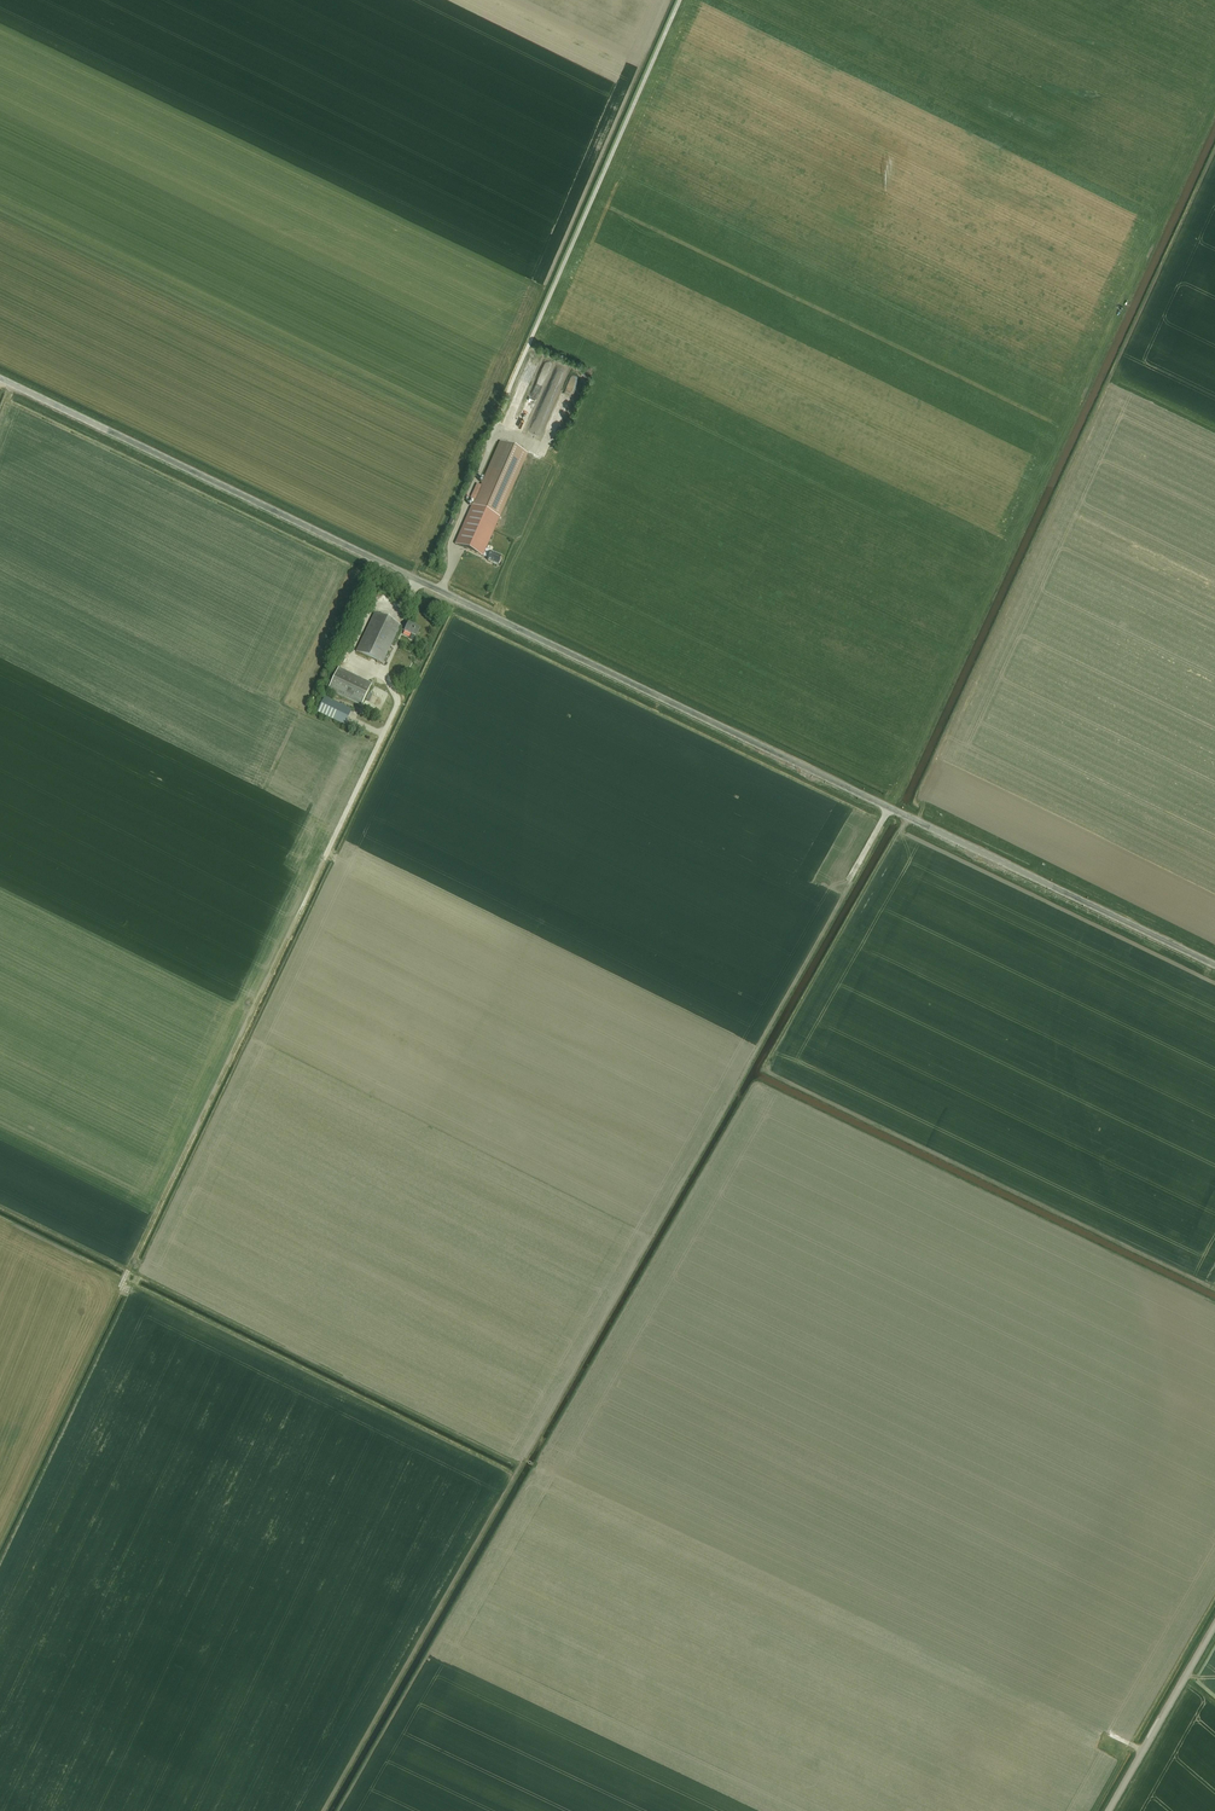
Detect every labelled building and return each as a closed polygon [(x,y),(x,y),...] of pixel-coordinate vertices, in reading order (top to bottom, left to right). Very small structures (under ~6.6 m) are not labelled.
[(528,454),(501,442),(500,441),(480,485),(477,484),(470,498),(474,500),(472,505),(455,545),(483,557),(483,556),(488,559),(487,561),(498,565),(501,557),(491,552),(492,551),(486,548),(499,518),(500,518),(517,478),(528,454)] [(416,637),(421,628),(409,623),(406,627),(375,612),(357,651),(383,664),(400,629),(416,637)] [(362,707),(372,685),(338,669),(328,691),(362,707)] [(340,722),(347,724),(349,718),(342,716),(340,722)]
